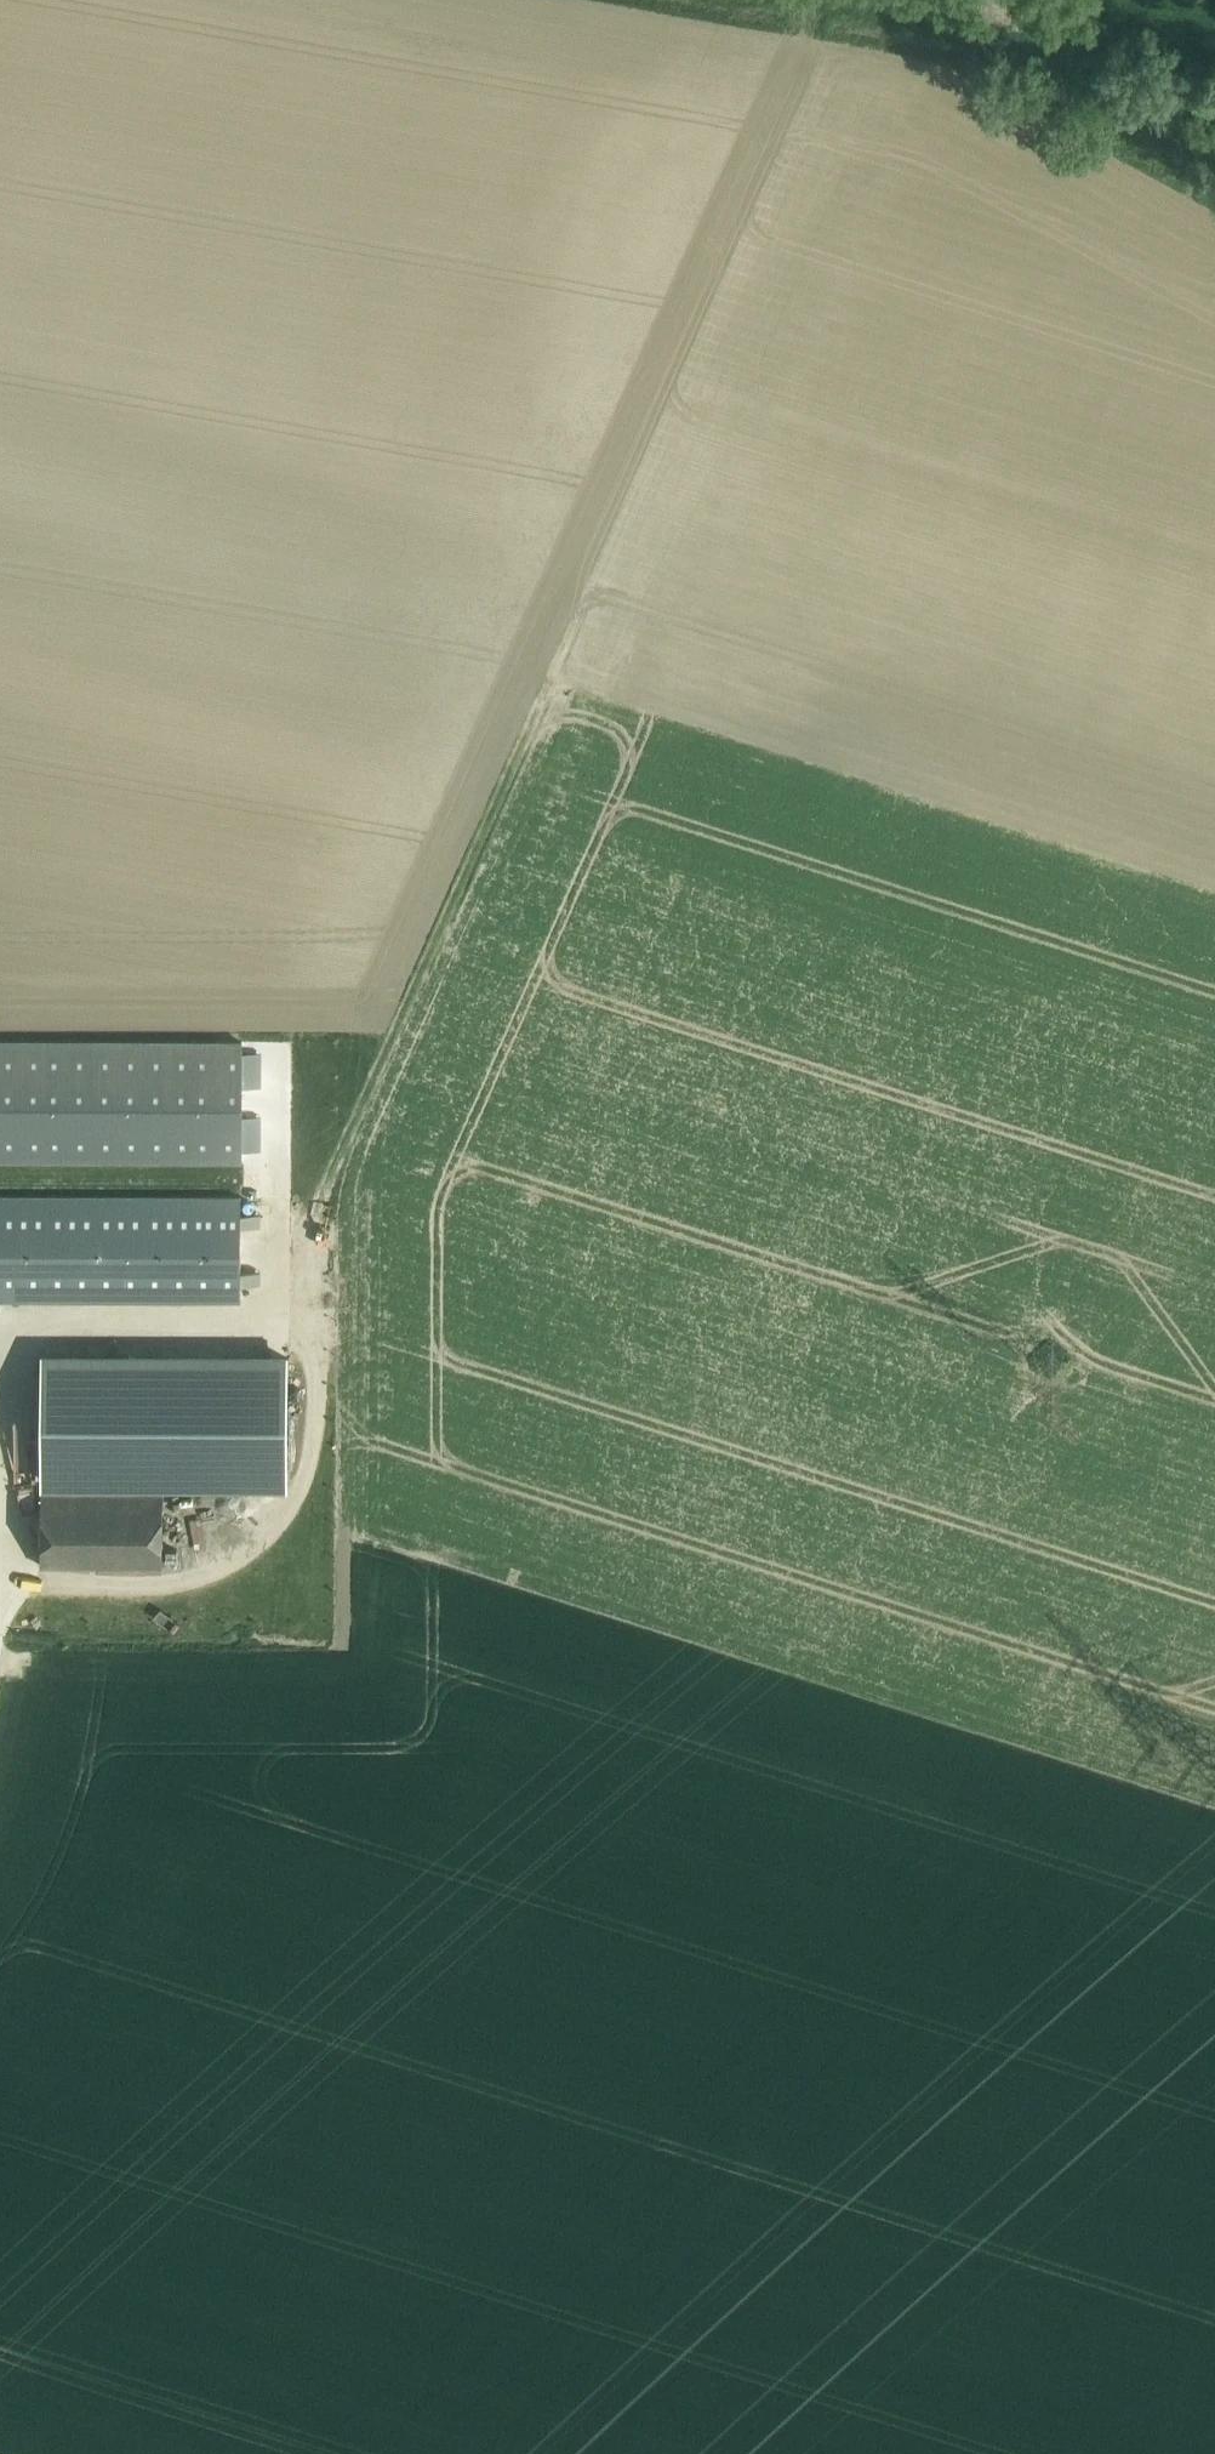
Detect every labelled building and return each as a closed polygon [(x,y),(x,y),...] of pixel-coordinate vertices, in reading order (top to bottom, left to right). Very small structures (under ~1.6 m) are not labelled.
[(242,1159),(242,1043),(0,1042),(0,1158),(242,1159)] [(242,1197),(0,1197),(0,1298),(241,1299),(242,1197)] [(41,1478),(239,1479),(240,1415),(240,1356),(42,1355),(41,1478)] [(162,1563),(163,1490),(65,1490),(41,1490),(40,1563),(64,1563),(162,1563)]
